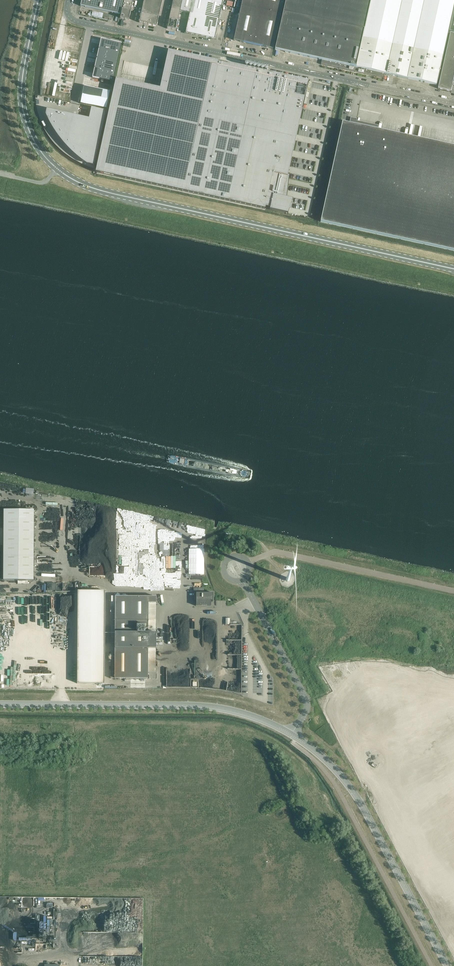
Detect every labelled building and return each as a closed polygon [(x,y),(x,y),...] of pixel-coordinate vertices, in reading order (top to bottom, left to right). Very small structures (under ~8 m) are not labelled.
[(81,6),(120,15),(123,0),(82,0),(81,6)] [(152,7),(160,9),(162,0),(153,0),(152,7)] [(180,11),(190,13),(185,33),(215,39),(223,0),(182,0),(181,5),(180,9),(180,11)] [(234,40),(273,49),(284,0),(242,0),(234,40)] [(283,12),(364,30),(371,0),(286,0),(283,12)] [(362,38),(355,72),(388,79),(389,75),(436,85),(453,4),(453,0),(371,0),(364,30),(362,38)] [(124,1),(122,10),(131,12),(133,3),(124,1)] [(143,5),(141,14),(150,16),(152,7),(143,5)] [(152,7),(150,16),(159,18),(160,9),(152,7)] [(131,12),(122,10),(120,18),(129,20),(131,12)] [(171,11),(169,20),(178,22),(180,13),(171,11)] [(364,30),(283,12),(275,50),(322,60),(321,64),(355,72),(362,38),(364,30)] [(139,23),(148,25),(150,16),(141,14),(139,23)] [(150,16),(148,25),(157,27),(159,18),(150,16)] [(169,20),(167,29),(176,31),(178,22),(169,20)] [(101,39),(99,49),(120,54),(122,44),(101,39)] [(99,49),(97,59),(118,63),(120,54),(99,49)] [(116,79),(96,172),(265,209),(265,207),(270,208),(280,210),(286,185),(276,183),(278,175),(280,175),(287,177),(288,175),(308,81),(214,61),(212,60),(211,60),(207,59),(205,59),(168,51),(160,89),(120,80),(116,79)] [(445,58),(453,60),(453,54),(446,52),(445,58)] [(443,64),(453,67),(453,60),(445,58),(443,64)] [(97,59),(95,68),(115,73),(118,63),(97,59)] [(442,70),(453,73),(453,67),(443,64),(442,70)] [(95,68),(92,78),(113,82),(115,73),(95,68)] [(440,77),(453,79),(453,77),(453,73),(442,70),(440,77)] [(440,77),(439,83),(452,86),(453,79),(440,77)] [(438,89),(451,92),(451,91),(452,86),(439,83),(438,89)] [(84,86),(80,104),(106,109),(110,92),(84,86)] [(47,109),(46,112),(46,113),(48,117),(50,121),(52,125),(55,129),(57,133),(60,136),(63,140),(65,144),(69,147),(72,150),(75,153),(79,156),(82,159),(86,162),(91,165),(94,166),(104,122),(107,111),(91,108),(89,118),(47,109)] [(453,251),(453,148),(343,124),(343,123),(342,122),(320,222),(453,251)] [(34,510),(4,510),(3,580),(33,580),(34,510)] [(204,574),(205,549),(189,548),(189,574),(204,574)] [(105,591),(78,591),(77,593),(77,683),(105,683),(105,602),(105,594),(105,591)] [(213,601),(213,593),(196,593),(196,606),(211,606),(211,601),(213,601)] [(148,679),(148,603),(156,603),(156,597),(111,597),(111,607),(115,607),(115,679),(148,679)] [(37,925),(36,929),(37,933),(40,933),(41,936),(44,936),(44,933),(50,932),(45,932),(45,929),(45,926),(47,926),(48,924),(50,924),(50,922),(50,921),(53,921),(45,922),(46,918),(49,918),(40,916),(38,917),(37,924),(37,925)]
